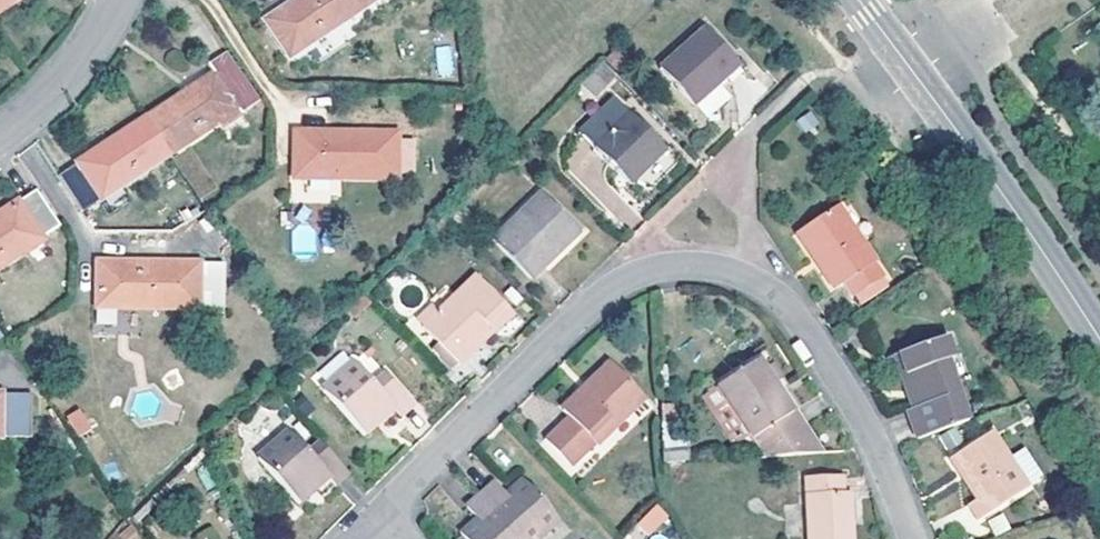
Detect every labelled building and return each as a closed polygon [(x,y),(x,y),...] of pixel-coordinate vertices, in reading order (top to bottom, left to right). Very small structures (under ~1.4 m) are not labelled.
[(20,0),(0,0),(0,13),(20,0)] [(294,56),(378,0),(301,0),(270,20),(294,56)] [(706,27),(660,68),(692,107),(739,65),(706,27)] [(438,76),(454,75),(452,45),(436,46),(438,76)] [(151,118),(174,154),(224,121),(220,115),(236,104),(240,111),(243,115),(262,102),(230,53),(211,65),(217,74),(151,118)] [(720,87),(699,103),(707,114),(728,98),(720,87)] [(618,103),(583,136),(608,164),(628,185),(665,150),(618,103)] [(224,121),(240,111),(236,104),(220,115),(224,121)] [(120,181),(124,187),(174,154),(151,118),(62,177),(85,212),(107,198),(103,192),(120,181)] [(400,135),(319,134),(319,141),(301,141),(300,176),(399,177),(400,135)] [(107,198),(124,187),(120,181),(103,192),(107,198)] [(311,196),(340,195),(340,181),(310,181),(311,196)] [(41,191),(0,217),(0,268),(27,251),(47,237),(65,226),(41,191)] [(542,192),(494,241),(531,279),(579,231),(542,192)] [(837,205),(798,231),(836,289),(842,283),(853,298),(856,296),(882,277),(885,275),(837,205)] [(292,254),(313,255),(314,208),(293,207),(292,254)] [(30,255),(51,242),(47,237),(27,251),(30,255)] [(103,271),(103,306),(229,308),(228,264),(122,264),(122,271),(103,271)] [(512,313),(475,275),(436,313),(422,327),(438,343),(458,363),(459,365),(475,349),(470,342),(475,337),(481,343),(512,313)] [(888,285),(882,277),(856,296),(860,304),(888,285)] [(417,321),(422,327),(436,313),(430,308),(417,321)] [(475,349),(481,343),(475,337),(470,342),(475,349)] [(898,377),(906,375),(912,391),(917,389),(919,396),(914,398),(918,407),(907,411),(916,439),(968,421),(947,359),(952,358),(946,338),(892,356),(898,377)] [(451,371),(458,363),(438,343),(431,350),(451,371)] [(757,438),(768,456),(823,452),(795,411),(792,412),(774,384),(764,369),(758,360),(717,386),(727,401),(743,425),(753,440),(757,438)] [(568,416),(544,439),(572,468),(643,397),(611,362),(562,410),(568,416)] [(354,363),(322,390),(364,435),(393,410),(399,417),(412,404),(385,373),(373,384),(354,363)] [(764,369),(774,384),(782,378),(773,363),(764,369)] [(36,395),(0,395),(0,437),(36,438),(36,395)] [(728,436),(743,425),(727,401),(711,411),(728,436)] [(65,418),(80,437),(94,426),(79,407),(65,418)] [(663,462),(687,462),(687,428),(663,427),(663,462)] [(991,431),(950,459),(977,500),(967,505),(976,521),(1028,486),(991,431)] [(335,484),(349,473),(320,441),(309,453),(289,432),(259,457),(299,504),(311,493),(307,485),(323,472),(329,478),(335,484)] [(74,447),(74,436),(60,435),(60,446),(74,447)] [(307,485),(311,493),(329,478),(323,472),(307,485)] [(808,538),(852,538),(850,492),(843,492),(842,475),(805,477),(808,538)] [(480,495),(520,538),(539,538),(560,520),(558,518),(522,479),(505,494),(495,481),(480,495)] [(480,495),(466,507),(476,520),(482,527),(477,531),(471,524),(461,534),(465,538),(520,538),(480,495)] [(644,536),(670,519),(659,503),(634,520),(644,536)] [(482,527),(476,520),(471,524),(477,531),(482,527)]
